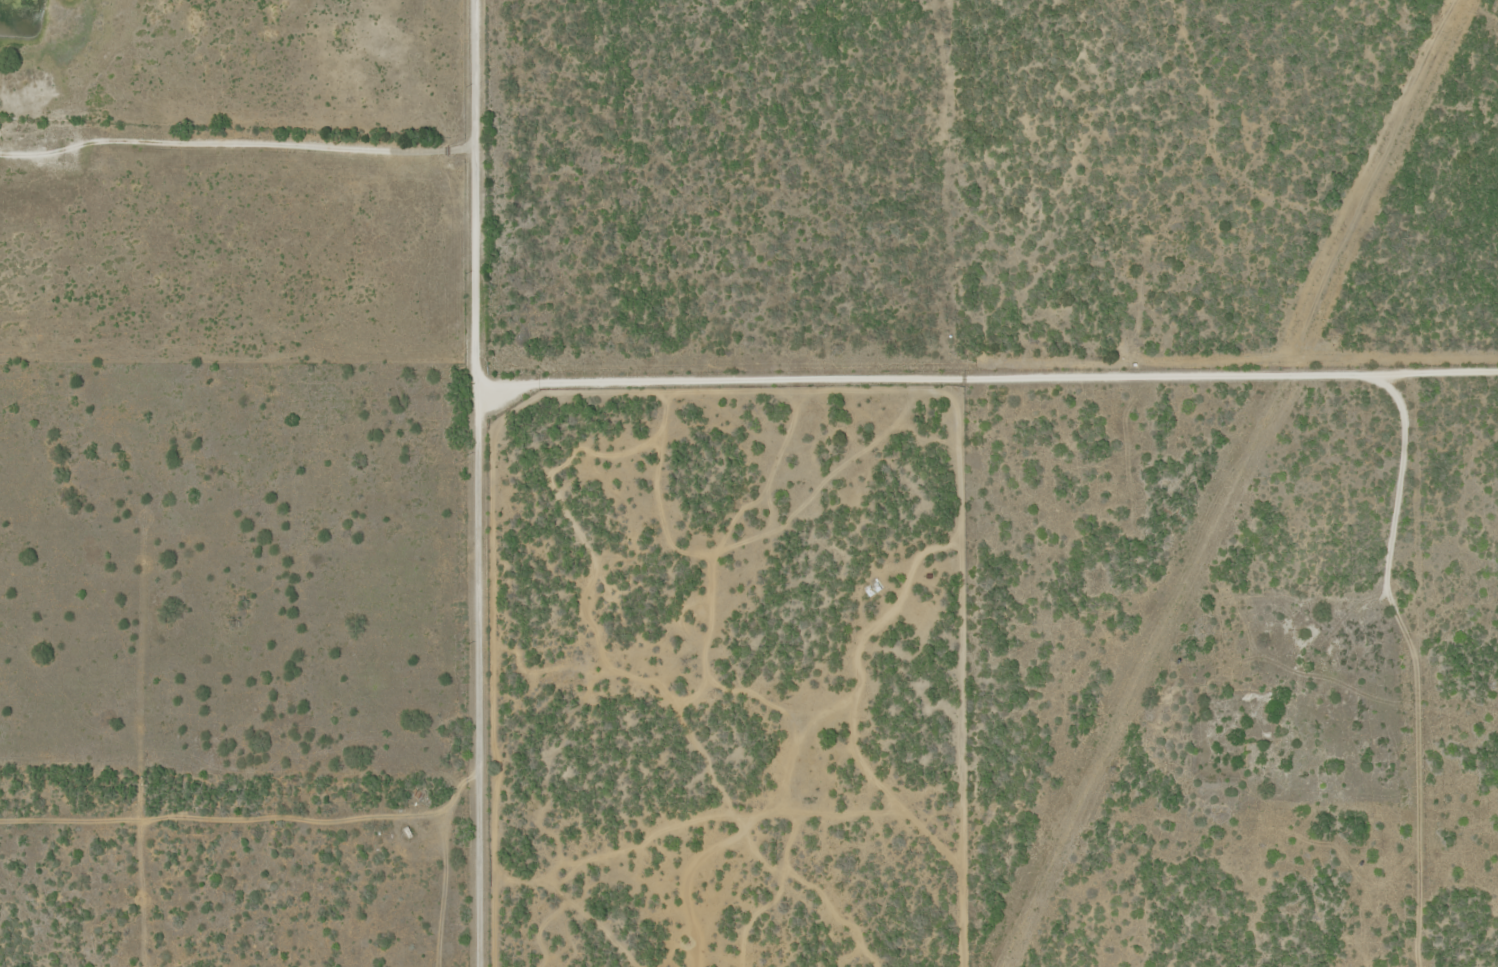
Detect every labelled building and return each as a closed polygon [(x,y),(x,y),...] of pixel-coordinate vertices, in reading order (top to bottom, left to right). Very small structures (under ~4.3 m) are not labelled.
[(882,589),(877,582),(866,590),(870,596),(882,589)]
